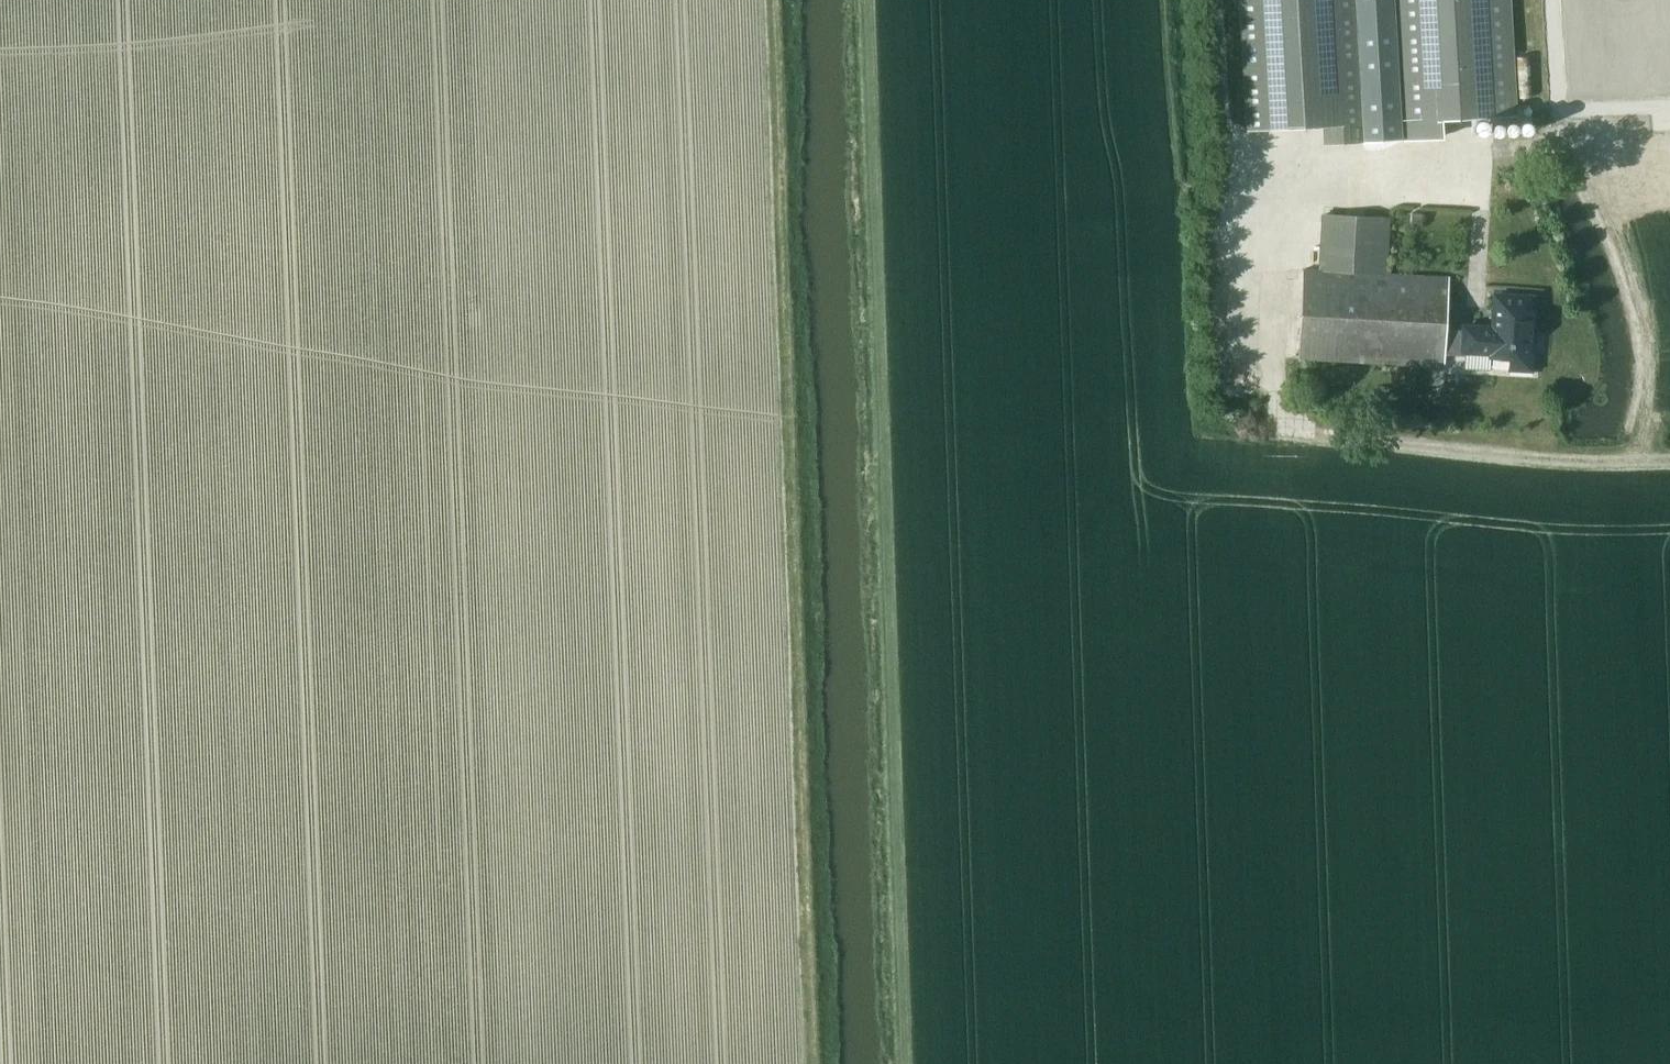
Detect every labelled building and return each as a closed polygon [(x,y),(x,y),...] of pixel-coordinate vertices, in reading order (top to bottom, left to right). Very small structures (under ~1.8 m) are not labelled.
[(1327,144),(1362,142),(1354,0),(1242,0),(1249,130),(1326,125),(1327,144)] [(1362,142),(1406,139),(1398,0),(1354,0),(1362,142)] [(1406,139),(1441,137),(1440,119),(1516,114),(1509,0),(1398,0),(1406,139)] [(1564,112),(1658,106),(1659,125),(1669,124),(1669,0),(1557,0),(1564,112)] [(1299,358),(1299,359),(1426,365),(1426,362),(1445,363),(1446,354),(1465,355),(1465,369),(1491,370),(1492,357),(1511,358),(1510,371),(1533,372),(1535,353),(1531,353),(1534,297),(1496,295),(1494,328),(1465,327),(1465,330),(1447,329),(1450,277),(1387,274),(1390,224),(1323,221),(1323,220),(1320,270),(1304,269),(1299,358)]
